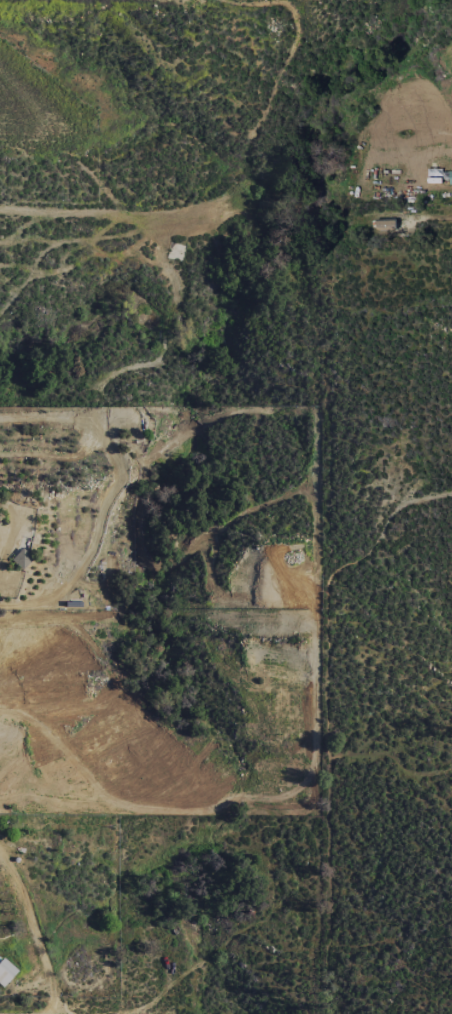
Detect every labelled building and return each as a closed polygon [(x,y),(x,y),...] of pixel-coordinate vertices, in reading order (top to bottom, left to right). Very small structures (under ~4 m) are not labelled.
[(376,229),(395,229),(395,220),(376,219),(376,229)] [(21,570),(31,559),(21,549),(10,560),(21,570)] [(3,987),(17,971),(2,958),(0,960),(0,985),(3,987)]
